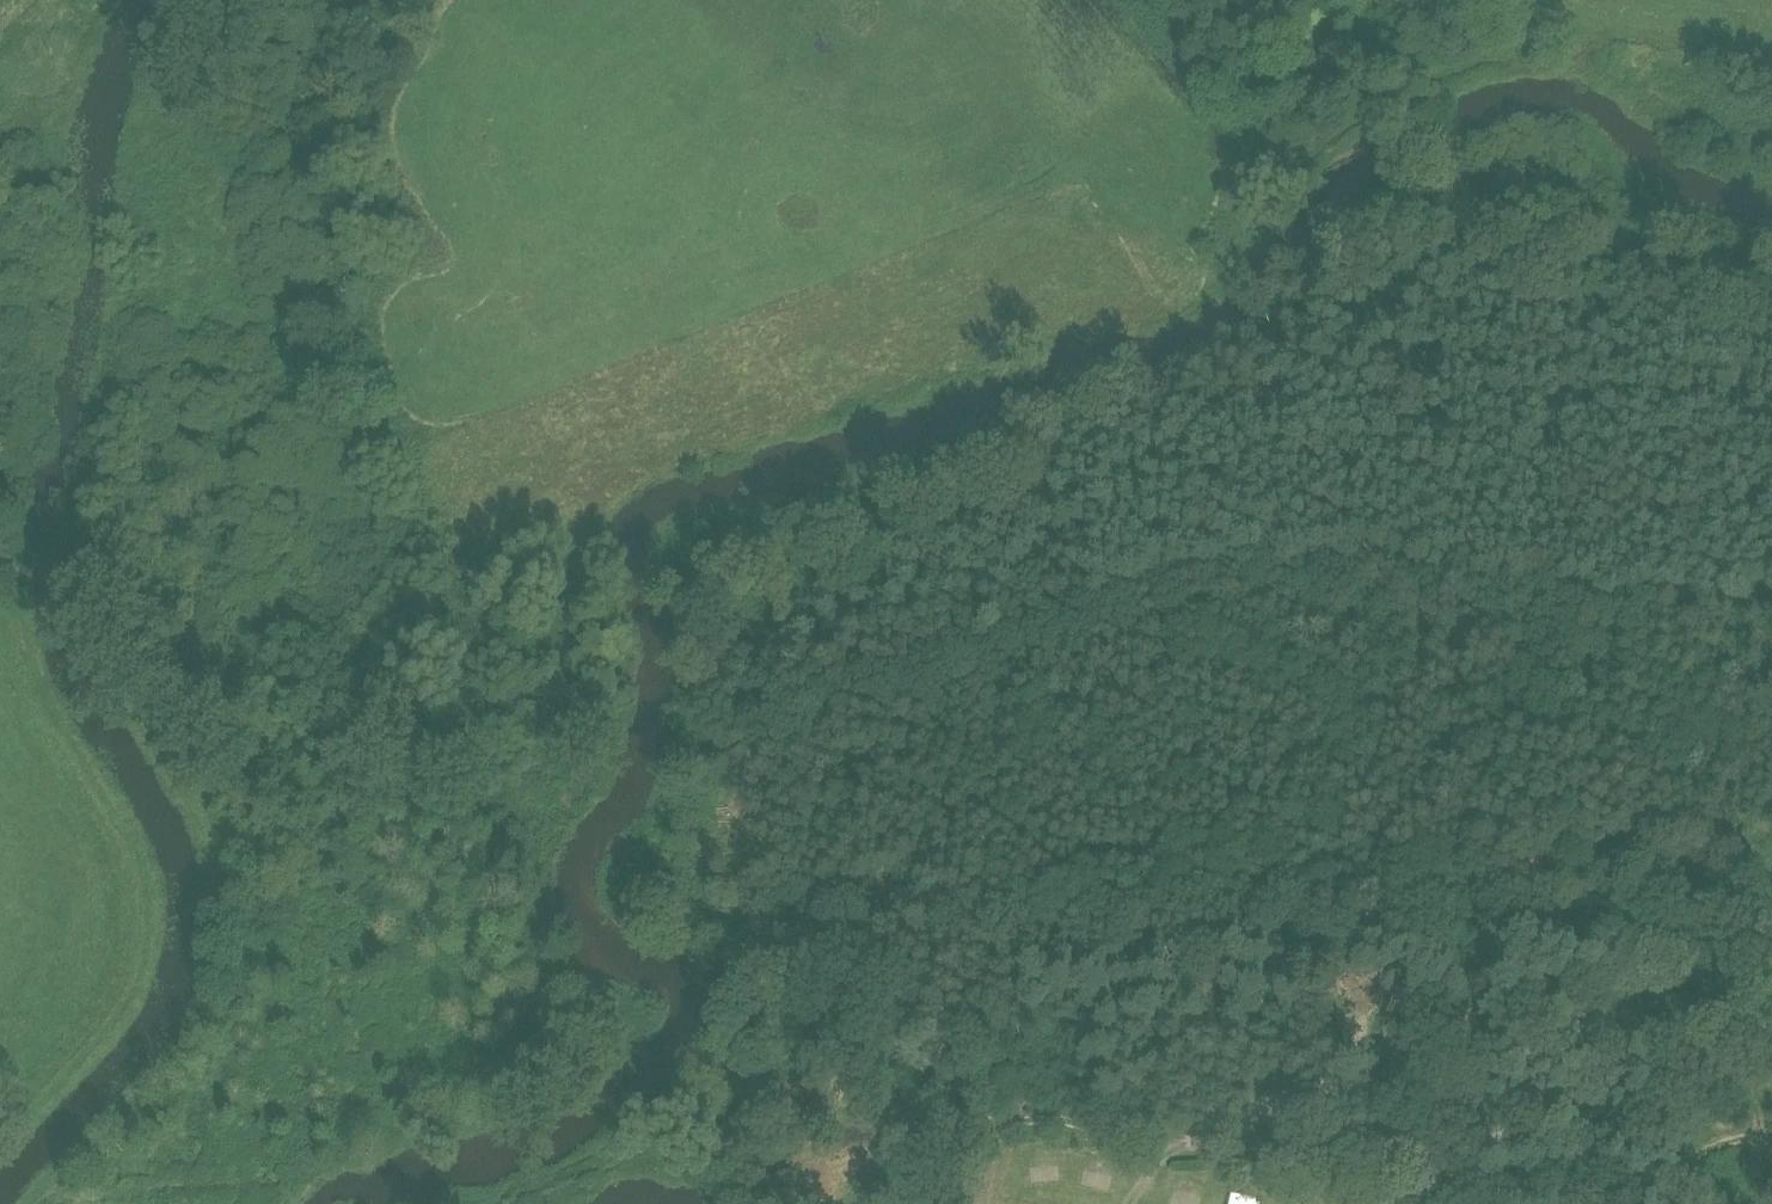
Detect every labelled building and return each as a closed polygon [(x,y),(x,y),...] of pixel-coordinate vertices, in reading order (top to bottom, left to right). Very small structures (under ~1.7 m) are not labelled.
[(1403,1047),(1398,1024),(1386,1027),(1391,1049),(1403,1047)]
